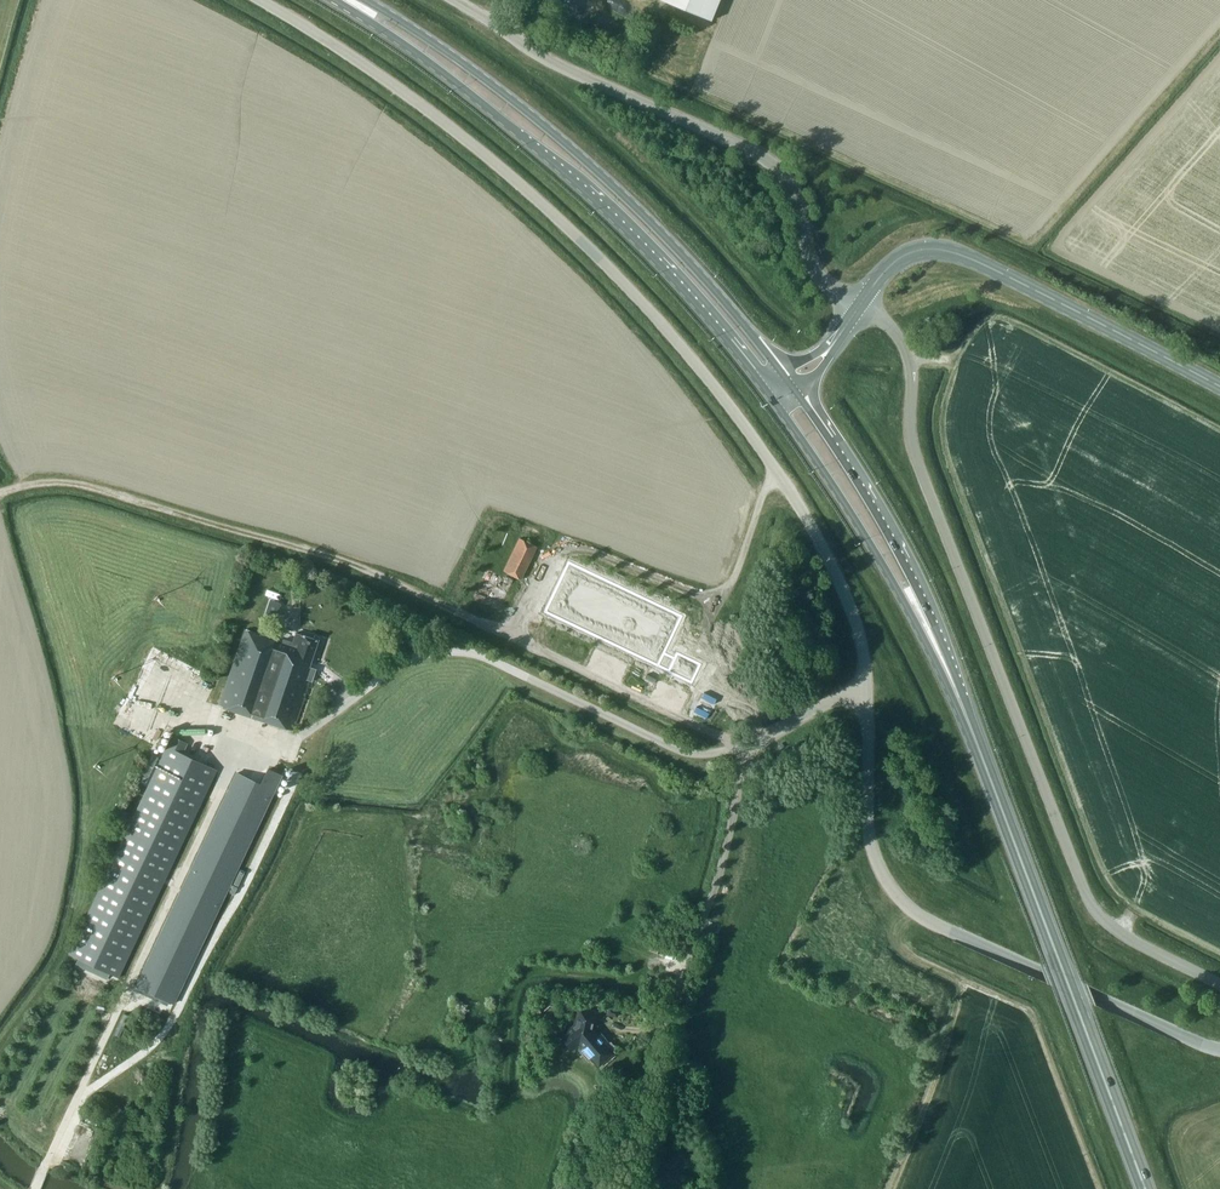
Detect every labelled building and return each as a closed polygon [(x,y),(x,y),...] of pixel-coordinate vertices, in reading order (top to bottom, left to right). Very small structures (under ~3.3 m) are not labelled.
[(712,21),(721,0),(661,0),(712,21)] [(538,547),(520,538),(504,571),(522,580),(538,547)] [(663,655),(683,612),(569,560),(545,610),(631,650),(630,651),(649,660),(653,651),(663,655)] [(282,599),(300,598),(300,587),(281,588),(282,599)] [(283,603),(271,599),(266,615),(277,619),(283,603)] [(292,645),(245,629),(219,706),(292,730),(309,680),(313,682),(317,668),(310,666),(319,640),(296,632),(292,645)] [(691,682),(700,663),(673,651),(664,670),(691,682)] [(162,681),(165,669),(161,668),(157,680),(162,681)] [(108,701),(111,707),(127,699),(124,692),(108,701)] [(188,743),(172,735),(68,954),(120,978),(218,769),(184,753),(188,743)] [(159,757),(154,755),(142,781),(147,784),(159,757)] [(238,773),(137,986),(174,1004),(283,774),(269,769),(262,784),(238,773)] [(117,1033),(124,1037),(134,1016),(126,1013),(117,1033)] [(592,1030),(578,1042),(599,1066),(617,1049),(610,1041),(605,1045),(592,1030)] [(612,1178),(590,1174),(587,1188),(610,1188),(612,1178)]
